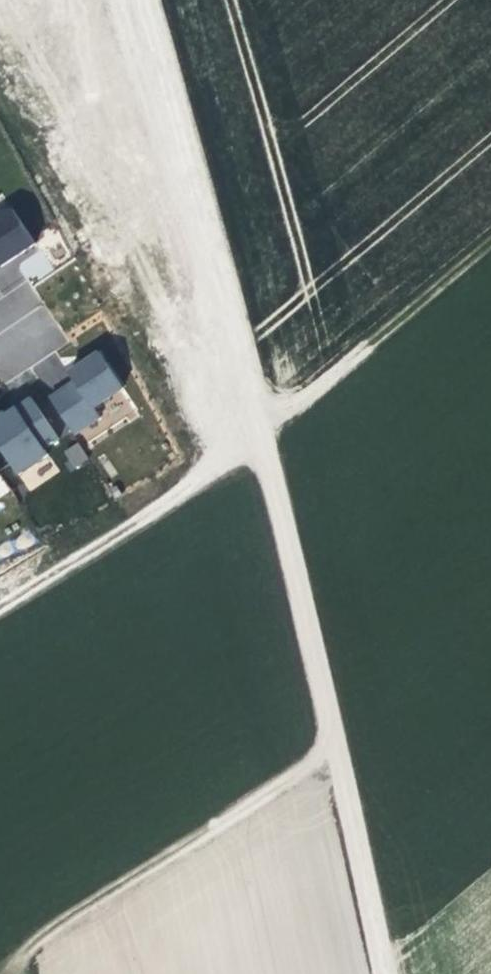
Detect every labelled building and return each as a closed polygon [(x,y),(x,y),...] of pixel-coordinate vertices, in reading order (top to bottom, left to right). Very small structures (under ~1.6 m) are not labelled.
[(0,237),(0,284),(45,255),(24,220),(0,237)] [(132,400),(109,365),(79,385),(83,393),(61,409),(85,446),(112,428),(104,421),(132,400)] [(41,410),(14,429),(9,419),(0,424),(0,444),(29,488),(56,468),(52,461),(66,451),(41,410)]
